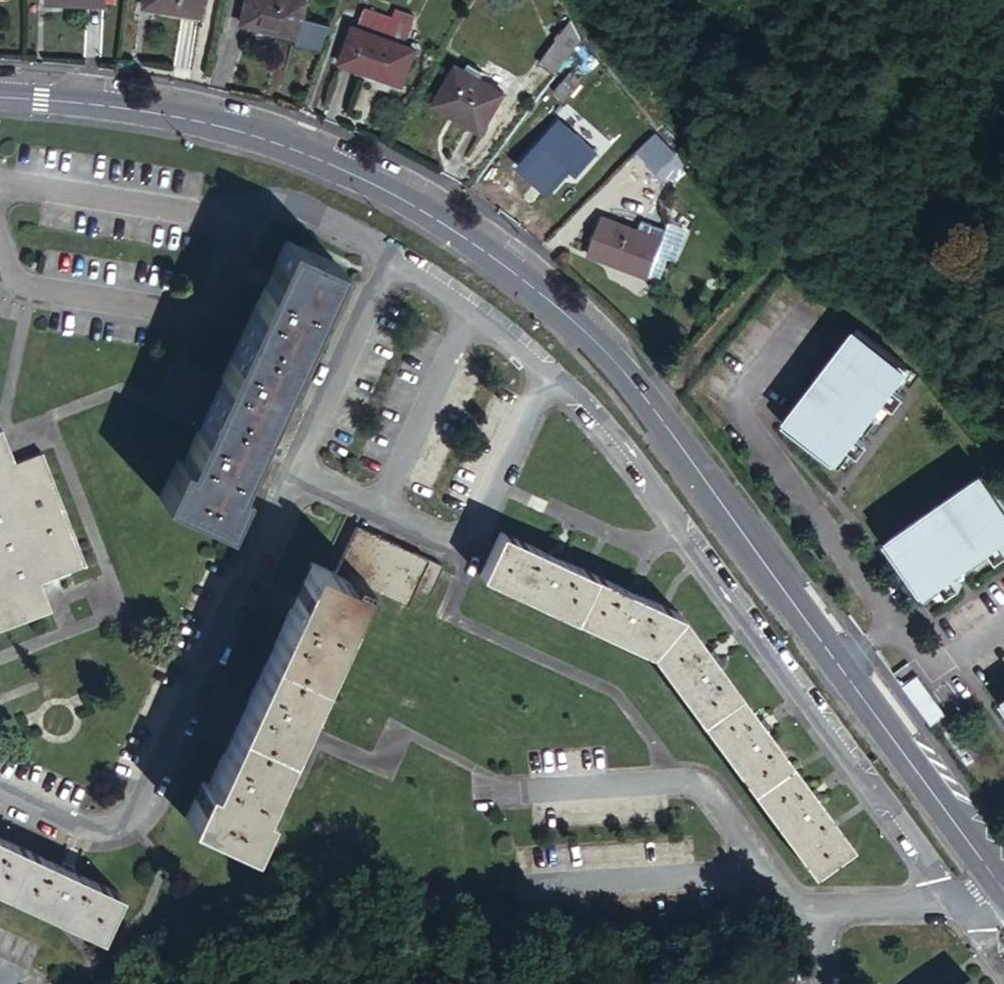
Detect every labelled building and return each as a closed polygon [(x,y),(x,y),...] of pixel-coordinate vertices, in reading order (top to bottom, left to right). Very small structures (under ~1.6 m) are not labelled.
[(308,0),(248,0),(246,8),(298,26),(308,0)] [(361,19),(342,56),(398,87),(419,51),(406,44),(422,17),(406,8),(400,17),(376,3),(366,22),(361,19)] [(569,48),(560,28),(530,67),(545,80),(569,48)] [(447,66),(427,100),(477,130),(497,94),(475,82),(479,74),(459,63),(455,71),(447,66)] [(561,79),(546,98),(557,106),(571,87),(561,79)] [(561,114),(518,160),(549,189),(570,166),(575,171),(597,147),(561,114)] [(648,162),(655,156),(645,145),(638,136),(630,144),(648,162)] [(601,219),(590,255),(650,275),(666,228),(648,223),(646,233),(601,219)] [(162,460),(147,497),(208,522),(224,485),(217,484),(310,255),(259,234),(166,462),(162,460)] [(892,379),(906,361),(855,322),(780,418),(831,458),(845,439),(857,449),(867,436),(855,427),(882,392),(894,401),(904,388),(892,379)] [(22,459),(10,428),(0,432),(0,467),(22,459)] [(22,459),(0,467),(0,634),(64,609),(51,576),(97,558),(53,446),(22,459)] [(1003,524),(1003,498),(977,462),(879,535),(919,588),(937,574),(947,586),(959,577),(950,564),(985,538),(995,550),(1003,543),(1003,536),(998,528),(1003,524)] [(198,783),(180,820),(242,850),(260,813),(252,809),(360,589),(406,611),(414,595),(430,602),(445,572),(358,529),(336,574),(315,564),(205,787),(198,783)] [(563,560),(551,555),(502,532),(483,573),(654,656),(816,870),(851,844),(823,805),(814,795),(771,736),(764,726),(720,667),(712,657),(684,618),(640,597),(627,591),(563,560)] [(554,549),(551,555),(563,560),(565,553),(554,549)] [(630,585),(627,591),(640,597),(643,590),(630,585)] [(718,653),(712,657),(720,667),(725,664),(718,653)] [(900,684),(929,722),(943,711),(915,673),(900,684)] [(764,726),(771,736),(777,732),(770,722),(764,726)] [(814,795),(823,805),(828,801),(820,791),(814,795)] [(95,950),(116,906),(67,882),(56,877),(0,849),(0,903),(95,950)] [(56,877),(67,882),(70,876),(59,870),(56,877)]
